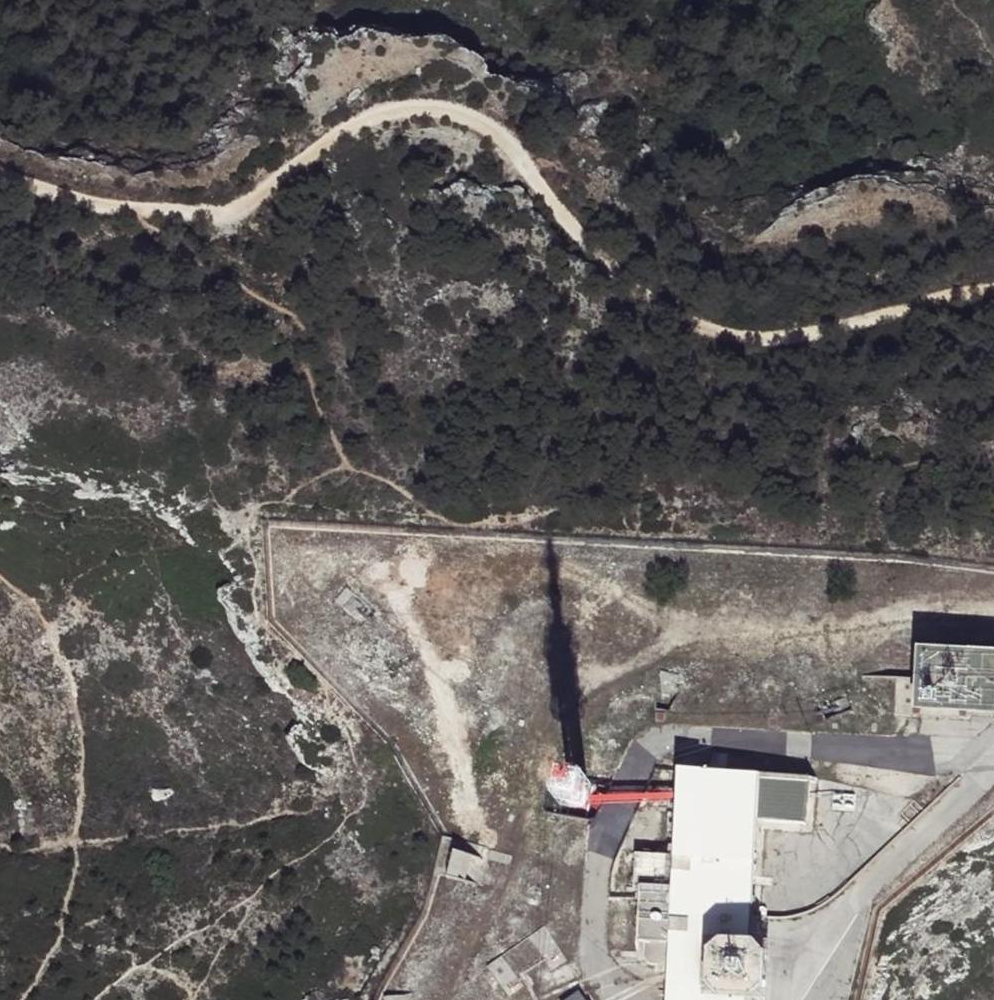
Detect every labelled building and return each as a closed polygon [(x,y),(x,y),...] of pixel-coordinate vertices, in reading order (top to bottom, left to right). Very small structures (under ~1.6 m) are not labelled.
[(927,644),(924,705),(993,709),(993,648),(927,644)] [(775,824),(825,827),(829,778),(693,770),(688,858),(686,889),(681,969),(679,999),(764,999),(775,824)] [(504,849),(465,840),(457,876),(495,885),(504,849)] [(437,850),(436,871),(456,872),(458,852),(437,850)] [(688,858),(656,855),(654,887),(658,887),(686,889),(688,858)] [(681,969),(686,889),(658,887),(656,944),(664,944),(664,962),(668,967),(674,969),(681,969)] [(596,988),(578,999),(604,999),(596,988)]
